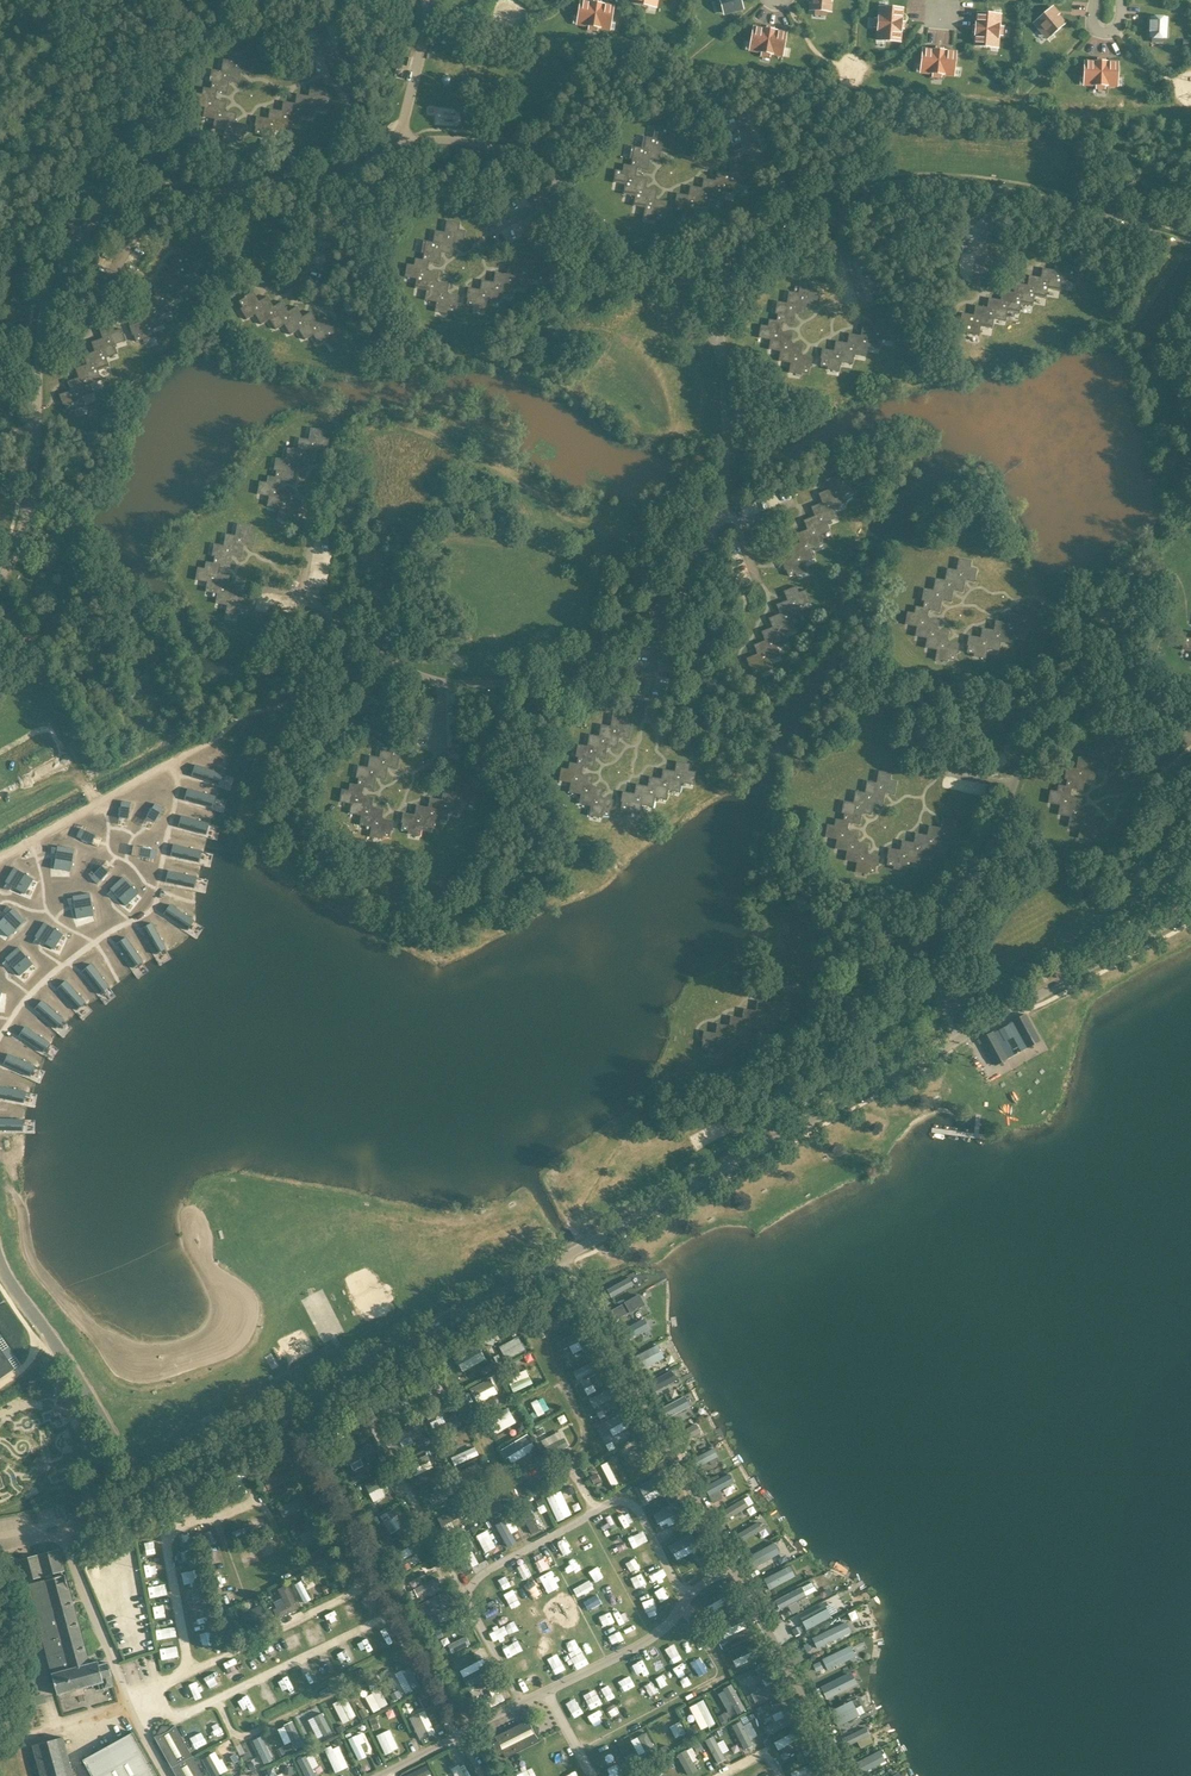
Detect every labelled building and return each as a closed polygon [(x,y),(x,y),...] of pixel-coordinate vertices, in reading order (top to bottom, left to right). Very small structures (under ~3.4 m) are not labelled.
[(577,22),(589,24),(588,27),(597,28),(598,25),(611,27),(614,5),(601,3),(594,2),(581,0),(580,0),(577,22)] [(744,10),(741,0),(719,0),(724,16),(744,10)] [(810,11),(832,12),(832,0),(811,0),(810,11)] [(877,19),(876,28),(880,29),(879,41),(901,43),(904,8),(882,7),(881,19),(877,19)] [(1050,37),(1067,23),(1053,7),(1036,21),(1050,37)] [(976,12),(973,47),(995,49),(996,36),(1000,36),(1000,26),(997,26),(998,14),(976,12)] [(1149,16),(1147,38),(1167,39),(1168,17),(1149,16)] [(753,26),(749,47),(761,49),(760,53),(770,55),(770,52),(771,51),(783,53),(787,32),(753,26)] [(922,48),(920,69),(932,70),(932,75),(941,76),(942,71),(955,72),(957,51),(922,48)] [(213,129),(225,131),(223,140),(235,142),(236,140),(243,141),(244,134),(245,135),(247,124),(235,122),(237,113),(225,111),(227,101),(215,99),(217,91),(228,93),(230,81),(239,83),(241,71),(251,73),(253,60),(246,58),(248,51),(235,49),(233,61),(224,59),(221,71),(212,69),(210,81),(212,82),(211,88),(204,87),(202,94),(195,92),(193,105),(205,107),(203,117),(215,119),(213,129)] [(1084,61),(1084,82),(1090,82),(1095,82),(1095,86),(1104,86),(1105,82),(1118,82),(1119,62),(1084,61)] [(268,118),(256,116),(255,126),(256,127),(255,133),(262,134),(261,137),(274,139),(275,130),(287,132),(289,122),(301,124),(302,115),(314,117),(316,108),(327,110),(330,97),(323,95),(324,88),(310,86),(308,96),(297,94),(295,103),(283,101),(282,111),(270,109),(268,118)] [(647,178),(635,176),(637,168),(648,170),(650,158),(659,160),(661,148),(671,150),(674,136),(666,135),(668,128),(655,126),(653,138),(643,136),(641,148),(631,146),(629,159),(632,159),(631,165),(624,164),(622,171),(615,170),(613,183),(625,185),(623,194),(635,196),(633,206),(645,208),(644,218),(656,220),(657,216),(664,218),(665,211),(666,211),(667,201),(656,199),(657,190),(646,187),(647,178)] [(744,165),(730,163),(729,173),(717,171),(715,180),(703,178),(702,188),(690,186),(688,195),(677,193),(675,203),(676,204),(675,210),(682,212),(682,214),(694,217),(696,207),(708,209),(709,199),(721,201),(723,192),(734,194),(736,184),(747,186),(750,173),(743,172),(744,165)] [(442,253),(451,254),(453,242),(463,244),(465,231),(458,230),(460,222),(447,220),(445,232),(435,230),(433,242),(424,240),(421,253),(424,253),(423,259),(415,258),(414,265),(407,264),(405,277),(416,279),(415,288),(427,290),(425,300),(437,302),(435,311),(448,314),(448,311),(455,312),(456,305),(457,306),(459,295),(447,293),(449,284),(437,282),(439,272),(427,270),(428,262),(440,264),(442,253)] [(199,247),(193,249),(190,242),(177,247),(181,256),(169,260),(172,269),(161,273),(165,282),(153,286),(157,295),(145,299),(149,308),(137,312),(141,322),(130,326),(133,335),(134,335),(136,341),(143,339),(144,342),(156,337),(153,328),(164,324),(160,315),(172,311),(168,302),(180,298),(176,289),(188,285),(184,276),(196,272),(192,263),(204,259),(199,247)] [(536,260),(522,257),(520,267),(509,265),(507,274),(495,272),(494,282),(482,280),(480,289),(468,287),(467,297),(468,297),(467,304),(474,306),(473,308),(486,311),(487,301),(499,303),(501,294),(512,296),(514,286),(526,288),(527,279),(539,281),(541,268),(535,266),(536,260)] [(1075,271),(1068,269),(1069,263),(1056,260),(1054,270),(1043,268),(1041,277),(1029,275),(1027,285),(1016,283),(1014,292),(1002,290),(1001,300),(989,298),(987,307),(975,305),(974,315),(962,313),(960,323),(961,323),(960,330),(967,331),(967,334),(979,336),(981,326),(992,328),(994,319),(1006,321),(1008,312),(1019,314),(1021,304),(1033,306),(1035,296),(1046,298),(1048,289),(1060,291),(1061,282),(1073,284),(1075,271)] [(793,333),(781,331),(782,323),(793,325),(795,314),(805,315),(806,308),(807,304),(816,305),(819,292),(812,290),(813,283),(801,281),(798,293),(789,291),(787,303),(777,301),(775,314),(778,314),(777,320),(769,319),(768,326),(761,325),(759,338),(770,340),(768,349),(780,351),(779,361),(790,363),(789,373),(801,375),(801,372),(809,373),(810,367),(811,367),(813,356),(801,354),(803,345),(791,343),(793,333)] [(259,301),(253,291),(244,296),(245,297),(239,301),(243,307),(241,309),(247,319),(255,314),(262,324),(270,319),(276,329),(284,324),(290,334),(299,329),(305,339),(313,334),(319,345),(328,340),(334,350),(345,343),(342,337),(347,333),(340,322),(332,327),(326,317),(317,322),(311,311),(303,316),(297,306),(288,311),(282,301),(274,306),(268,296),(259,301)] [(889,321),(876,318),(874,328),(863,326),(861,335),(849,333),(847,343),(836,341),(834,350),(822,348),(820,359),(822,359),(820,365),(827,367),(827,369),(839,372),(841,362),(853,364),(854,354),(866,356),(868,347),(880,349),(881,339),(893,341),(895,329),(888,327),(889,321)] [(67,381),(71,391),(60,394),(63,404),(64,404),(66,410),(73,408),(74,411),(86,406),(83,397),(94,393),(91,384),(102,380),(99,371),(110,367),(107,358),(118,354),(115,345),(126,341),(121,328),(115,331),(112,324),(99,329),(103,338),(91,342),(95,351),(83,355),(87,364),(75,368),(79,377),(67,381)] [(324,430),(311,427),(309,439),(299,438),(297,449),(288,448),(286,459),(276,458),(274,470),(277,471),(276,477),(268,476),(267,482),(260,481),(257,494),(269,496),(268,506),(279,508),(277,517),(290,519),(291,517),(297,518),(299,511),(300,511),(302,501),(290,499),(292,490),(280,487),(281,480),(292,482),(294,470),(304,472),(306,460),(315,461),(317,450),(327,451),(330,438),(323,437),(324,430)] [(814,478),(819,492),(829,488),(825,479),(836,475),(835,471),(814,478)] [(845,504),(842,495),(853,491),(848,479),(841,481),(839,475),(826,480),(830,489),(819,493),(822,502),(811,507),(814,516),(803,520),(807,529),(796,534),(800,543),(789,547),(792,556),(781,561),(785,570),(786,570),(789,576),(796,573),(797,576),(808,571),(804,562),(815,558),(812,549),(823,544),(819,535),(830,531),(827,522),(838,518),(834,509),(845,504)] [(232,556),(242,557),(244,546),(254,547),(256,534),(249,533),(250,526),(237,524),(235,535),(226,534),(224,545),(214,544),(212,556),(215,556),(214,563),(206,562),(205,568),(198,567),(196,580),(207,582),(206,592),(217,593),(216,603),(227,605),(226,615),(238,617),(238,614),(246,615),(247,609),(248,609),(250,599),(238,597),(239,587),(228,585),(230,575),(218,573),(219,566),(230,567),(232,556)] [(972,560),(958,558),(956,570),(947,568),(945,579),(935,578),(933,590),(924,588),(921,601),(924,601),(923,607),(916,606),(914,613),(907,611),(905,624),(917,626),(915,636),(927,638),(925,648),(937,650),(935,659),(947,661),(948,659),(955,660),(956,653),(957,654),(959,643),(948,641),(949,632),(937,630),(939,620),(927,618),(929,610),(940,612),(942,601),(951,602),(953,590),(963,592),(965,580),(975,582),(977,568),(970,567),(972,560)] [(796,586),(784,591),(787,600),(776,604),(780,613),(769,618),(772,627),(761,631),(765,640),(754,645),(757,654),(746,658),(750,668),(751,667),(754,674),(760,671),(761,674),(773,669),(769,660),(780,656),(777,646),(788,642),(784,633),(795,628),(792,620),(803,615),(799,606),(810,602),(806,590),(799,592),(796,586)] [(1036,607),(1022,605),(1021,615),(1009,613),(1007,622),(995,620),(994,630),(982,628),(980,637),(969,635),(967,645),(968,646),(967,652),(974,654),(973,656),(986,658),(987,649),(999,651),(1001,641),(1013,643),(1014,634),(1026,636),(1028,626),(1039,629),(1042,615),(1035,614),(1036,607)] [(1184,637),(1182,650),(1190,652),(1190,638),(1184,637)] [(613,714),(611,726),(601,724),(599,736),(589,734),(587,746),(578,744),(576,757),(578,757),(577,763),(570,762),(568,769),(561,768),(559,781),(571,783),(569,792),(581,794),(579,804),(591,806),(589,815),(602,818),(602,815),(609,816),(610,809),(611,810),(613,799),(602,797),(603,788),(591,786),(593,776),(581,774),(583,766),(594,768),(596,756),(605,758),(607,746),(617,748),(619,736),(629,738),(631,725),(624,723),(625,716),(613,714)] [(1080,808),(1082,799),(1070,797),(1071,789),(1083,790),(1085,779),(1094,781),(1096,769),(1106,771),(1108,759),(1118,761),(1120,747),(1113,746),(1114,738),(1101,736),(1099,748),(1090,746),(1088,758),(1078,756),(1076,768),(1066,766),(1064,779),(1067,779),(1066,786),(1058,784),(1057,791),(1050,790),(1048,803),(1060,805),(1058,814),(1070,817),(1068,826),(1080,828),(1078,838),(1090,840),(1091,837),(1098,838),(1099,832),(1100,832),(1102,822),(1090,820),(1092,810),(1080,808)] [(376,778),(386,779),(388,768),(398,769),(400,756),(393,755),(394,748),(381,745),(379,757),(370,755),(368,767),(358,765),(356,778),(359,778),(358,785),(350,783),(349,790),(342,789),(340,802),(351,804),(350,813),(361,815),(360,825),(371,827),(370,837),(382,839),(383,836),(390,837),(391,831),(392,831),(394,821),(382,819),(384,809),(372,807),(374,797),(362,795),(363,787),(374,789),(376,778)] [(690,764),(676,761),(675,771),(663,769),(661,778),(649,776),(648,786),(636,784),(634,793),(622,791),(621,801),(622,802),(621,808),(628,810),(627,812),(640,814),(641,805),(653,807),(655,798),(667,800),(668,790),(680,792),(682,782),(694,784),(696,772),(689,770),(690,764)] [(195,765),(191,776),(220,786),(221,785),(219,785),(223,775),(224,775),(195,765)] [(879,770),(877,782),(867,780),(865,792),(855,791),(853,802),(844,801),(841,813),(844,813),(843,820),(835,819),(834,825),(827,824),(825,837),(837,839),(835,849),(847,851),(845,860),(857,862),(855,872),(867,874),(868,871),(875,873),(876,866),(877,866),(879,856),(867,854),(869,844),(857,842),(859,833),(847,831),(849,823),(860,825),(862,813),(871,815),(874,803),(883,804),(885,793),(895,794),(897,781),(890,780),(892,773),(879,770)] [(470,785),(457,782),(455,792),(443,790),(442,799),(430,797),(428,807),(417,805),(415,814),(403,812),(401,823),(402,823),(401,829),(408,831),(408,834),(420,836),(422,826),(434,828),(435,819),(447,821),(449,811),(460,813),(462,804),(474,806),(476,793),(469,792),(470,785)] [(139,803),(151,799),(147,787),(135,791),(139,803)] [(187,789),(184,800),(214,808),(212,807),(215,797),(217,798),(217,797),(187,789)] [(121,802),(119,818),(128,820),(131,803),(121,802)] [(155,804),(146,818),(154,823),(163,809),(155,804)] [(181,816),(178,827),(208,835),(206,834),(209,824),(211,824),(181,816)] [(956,820),(942,818),(940,827),(929,825),(927,835),(915,833),(914,842),(902,840),(900,850),(889,848),(887,858),(888,858),(887,865),(894,866),(893,869),(906,871),(907,862),(919,864),(921,854),(933,856),(934,847),(946,849),(947,839),(959,841),(962,828),(955,827),(956,820)] [(148,831),(152,844),(165,840),(161,827),(148,831)] [(96,835),(81,828),(77,837),(92,844),(96,835)] [(112,838),(119,848),(132,839),(125,829),(112,838)] [(173,845),(170,856),(200,863),(200,862),(199,862),(201,852),(203,852),(203,851),(173,845)] [(57,847),(51,846),(51,853),(56,854),(53,869),(71,872),(75,849),(57,846),(57,847)] [(156,850),(140,847),(138,856),(155,860),(156,850)] [(102,865),(90,877),(97,884),(109,872),(102,865)] [(12,886),(24,895),(34,880),(14,867),(5,882),(6,883),(3,888),(9,891),(12,886)] [(168,871),(165,882),(195,889),(196,888),(194,888),(196,878),(198,878),(168,871)] [(86,877),(74,882),(79,893),(91,888),(86,877)] [(126,906),(139,894),(123,877),(110,889),(111,890),(106,894),(112,898),(116,895),(126,906)] [(56,898),(72,889),(68,881),(52,889),(56,898)] [(94,916),(90,893),(72,896),(72,897),(66,898),(69,905),(74,904),(76,919),(94,916)] [(32,922),(44,915),(37,904),(26,911),(32,922)] [(189,931),(188,930),(194,921),(195,922),(195,921),(170,904),(163,914),(189,931)] [(8,937),(25,921),(12,908),(12,909),(7,905),(3,911),(7,914),(0,921),(0,929),(8,937)] [(36,937),(33,942),(39,945),(42,941),(54,949),(64,934),(44,922),(35,936),(36,937)] [(141,929),(157,955),(156,954),(165,948),(166,950),(167,949),(151,923),(141,929)] [(71,935),(63,938),(66,946),(74,942),(71,935)] [(134,968),(133,967),(142,961),(142,962),(143,962),(126,937),(116,943),(133,968),(134,968)] [(5,960),(1,964),(7,968),(10,965),(20,976),(33,964),(18,947),(5,959),(5,960)] [(87,954),(78,958),(82,965),(90,961),(87,954)] [(110,988),(91,964),(82,971),(101,995),(100,994),(109,987),(110,988)] [(59,969),(62,976),(71,972),(68,966),(59,969)] [(86,1003),(65,981),(57,988),(77,1011),(78,1010),(77,1009),(85,1002),(86,1003)] [(704,1031),(702,1041),(703,1041),(702,1048),(709,1049),(708,1052),(721,1054),(722,1045),(734,1047),(736,1037),(748,1039),(749,1030),(761,1032),(763,1022),(774,1024),(776,1015),(788,1017),(790,1004),(783,1003),(784,996),(771,993),(769,1003),(758,1001),(756,1010),(744,1008),(742,1018),(731,1016),(729,1025),(717,1023),(715,1033),(704,1031)] [(42,1000),(34,1009),(57,1029),(58,1029),(57,1028),(63,1020),(65,1021),(65,1020),(42,1000)] [(1013,1021),(1028,1048),(1041,1041),(1026,1013),(1013,1021)] [(25,1026),(18,1036),(44,1053),(44,1052),(43,1052),(49,1043),(50,1044),(51,1043),(25,1026)] [(983,1042),(995,1065),(1007,1059),(992,1032),(978,1040),(980,1044),(983,1042)] [(8,1054),(3,1064),(31,1077),(31,1076),(30,1076),(34,1066),(36,1067),(36,1066),(8,1054)] [(25,1103),(24,1102),(26,1092),(27,1093),(27,1092),(0,1086),(0,1098),(25,1103)] [(25,1131),(23,1131),(23,1120),(25,1120),(0,1119),(0,1131),(25,1131)] [(603,1290),(607,1298),(634,1285),(630,1277),(603,1290)] [(616,1319),(630,1312),(630,1313),(645,1305),(639,1294),(624,1302),(624,1303),(611,1310),(616,1319)] [(577,1331),(557,1340),(561,1350),(569,1346),(572,1353),(584,1348),(577,1331)] [(21,1364),(0,1334),(0,1379),(21,1364)] [(484,1340),(483,1343),(492,1346),(494,1339),(488,1337),(485,1336),(484,1340)] [(500,1344),(505,1358),(525,1350),(519,1336),(500,1344)] [(621,1345),(624,1350),(631,1347),(628,1341),(621,1345)] [(463,1372),(487,1358),(478,1344),(455,1358),(463,1372)] [(637,1372),(664,1358),(657,1344),(630,1358),(637,1372)] [(576,1379),(592,1373),(588,1363),(572,1370),(576,1379)] [(508,1376),(513,1391),(533,1384),(527,1369),(508,1376)] [(478,1403),(499,1392),(490,1376),(469,1388),(478,1403)] [(592,1407),(607,1400),(603,1391),(588,1398),(592,1407)] [(651,1393),(648,1394),(651,1402),(656,1399),(653,1393),(653,1392),(651,1393)] [(509,1396),(508,1396),(502,1394),(500,1401),(505,1403),(506,1403),(509,1396)] [(544,1396),(531,1401),(536,1415),(549,1410),(544,1396)] [(667,1416),(689,1408),(684,1396),(662,1405),(667,1416)] [(509,1408),(487,1420),(495,1434),(517,1422),(509,1408)] [(402,1446),(413,1441),(410,1435),(422,1430),(418,1420),(395,1429),(402,1446)] [(518,1425),(517,1428),(520,1433),(526,1429),(522,1422),(518,1425)] [(685,1441),(701,1433),(696,1423),(680,1431),(685,1441)] [(632,1425),(626,1429),(629,1434),(635,1431),(632,1425)] [(536,1430),(538,1435),(545,1432),(542,1427),(536,1430)] [(561,1430),(541,1439),(544,1446),(564,1437),(561,1430)] [(527,1432),(502,1448),(511,1463),(536,1447),(527,1432)] [(428,1437),(423,1439),(426,1446),(431,1444),(428,1437)] [(462,1450),(455,1437),(446,1442),(453,1455),(462,1450)] [(352,1470),(365,1466),(363,1458),(374,1454),(370,1444),(346,1453),(352,1470)] [(454,1466),(480,1454),(476,1445),(450,1456),(454,1466)] [(694,1466),(717,1457),(714,1448),(690,1457),(694,1466)] [(539,1455),(534,1457),(537,1464),(542,1461),(539,1455)] [(601,1462),(611,1486),(627,1479),(617,1455),(601,1462)] [(710,1470),(721,1464),(718,1457),(707,1462),(710,1470)] [(431,1460),(412,1469),(415,1475),(434,1467),(431,1460)] [(442,1465),(435,1468),(438,1474),(444,1471),(442,1465)] [(596,1474),(590,1477),(593,1484),(600,1481),(596,1474)] [(704,1487),(709,1496),(713,1504),(723,1498),(719,1491),(734,1482),(729,1474),(704,1487)] [(650,1479),(638,1488),(648,1502),(661,1492),(650,1479)] [(371,1492),(375,1501),(393,1492),(389,1484),(371,1492)] [(571,1486),(565,1489),(569,1495),(574,1492),(571,1486)] [(546,1496),(557,1520),(572,1514),(562,1489),(546,1496)] [(703,1489),(698,1491),(702,1498),(707,1496),(703,1489)] [(304,1497),(277,1504),(280,1514),(307,1507),(304,1497)] [(724,1518),(748,1506),(744,1498),(720,1510),(724,1518)] [(375,1505),(368,1509),(371,1514),(378,1511),(375,1505)] [(394,1508),(382,1514),(389,1530),(402,1524),(394,1508)] [(729,1523),(749,1515),(747,1509),(727,1517),(729,1523)] [(629,1510),(620,1516),(626,1525),(635,1519),(629,1510)] [(495,1522),(504,1547),(516,1542),(512,1531),(516,1530),(511,1516),(495,1522)] [(534,1517),(525,1520),(530,1533),(539,1530),(534,1517)] [(601,1535),(613,1529),(608,1518),(596,1524),(601,1535)] [(761,1538),(767,1534),(758,1519),(733,1534),(739,1543),(758,1532),(761,1538)] [(294,1538),(299,1536),(301,1541),(310,1537),(304,1523),(290,1529),(294,1538)] [(474,1523),(469,1525),(472,1531),(477,1529),(474,1523)] [(671,1526),(658,1533),(662,1540),(675,1534),(671,1526)] [(620,1530),(609,1534),(614,1546),(624,1542),(620,1530)] [(691,1534),(666,1543),(671,1554),(676,1552),(677,1556),(697,1549),(691,1534)] [(469,1536),(465,1539),(469,1548),(474,1545),(469,1536)] [(745,1556),(751,1568),(780,1554),(774,1542),(745,1556)] [(313,1564),(324,1558),(328,1566),(335,1563),(326,1546),(309,1555),(313,1564)] [(24,1581),(27,1580),(57,1695),(77,1689),(93,1685),(95,1691),(114,1686),(107,1662),(98,1665),(97,1661),(88,1663),(70,1595),(64,1570),(61,1562),(58,1550),(18,1561),(24,1581)] [(408,1563),(401,1567),(403,1572),(410,1568),(408,1563)] [(763,1578),(769,1589),(795,1575),(789,1564),(763,1578)] [(633,1577),(638,1591),(649,1587),(644,1573),(633,1577)] [(533,1578),(524,1581),(530,1597),(539,1594),(533,1578)] [(301,1579),(294,1583),(303,1603),(311,1599),(301,1579)] [(492,1580),(481,1584),(487,1601),(498,1597),(492,1580)] [(751,1585),(754,1590),(761,1586),(758,1582),(751,1585)] [(774,1597),(778,1608),(813,1593),(808,1582),(774,1597)] [(285,1604),(274,1609),(276,1614),(279,1619),(300,1608),(288,1585),(278,1589),(285,1604)] [(328,1585),(322,1588),(325,1594),(331,1591),(328,1585)] [(422,1601),(426,1610),(447,1601),(443,1592),(422,1601)] [(649,1608),(659,1603),(655,1593),(645,1598),(649,1608)] [(804,1627),(838,1613),(833,1601),(799,1616),(804,1627)] [(260,1603),(247,1610),(251,1616),(264,1609),(260,1603)] [(155,1619),(172,1615),(169,1605),(153,1609),(155,1619)] [(272,1607),(267,1609),(271,1617),(276,1614),(274,1609),(272,1607)] [(235,1609),(227,1613),(230,1619),(238,1615),(235,1609)] [(609,1612),(595,1620),(601,1630),(614,1622),(609,1612)] [(811,1636),(816,1647),(850,1632),(846,1621),(811,1636)] [(491,1630),(497,1642),(513,1634),(507,1622),(491,1630)] [(749,1626),(743,1629),(745,1635),(751,1632),(749,1626)] [(375,1633),(379,1644),(388,1640),(384,1629),(375,1633)] [(296,1644),(305,1641),(302,1631),(293,1634),(296,1644)] [(465,1633),(452,1642),(448,1636),(443,1639),(452,1654),(471,1642),(465,1633)] [(364,1640),(355,1644),(360,1655),(369,1650),(364,1640)] [(336,1647),(345,1663),(354,1658),(346,1641),(336,1647)] [(505,1658),(522,1652),(518,1641),(501,1647),(505,1658)] [(566,1648),(573,1664),(584,1659),(577,1643),(566,1648)] [(821,1658),(827,1669),(856,1655),(850,1644),(821,1658)] [(728,1650),(734,1666),(747,1661),(741,1645),(728,1650)] [(173,1658),(171,1648),(160,1650),(162,1660),(173,1658)] [(768,1662),(764,1655),(758,1658),(762,1665),(768,1662)] [(459,1669),(466,1684),(475,1681),(472,1674),(483,1668),(479,1660),(459,1669)] [(456,1661),(451,1664),(454,1671),(459,1668),(456,1661)] [(813,1665),(816,1672),(823,1668),(820,1662),(813,1665)] [(404,1693),(420,1686),(410,1665),(395,1672),(404,1693)] [(852,1672),(820,1683),(825,1697),(857,1686),(852,1672)] [(362,1689),(373,1712),(388,1705),(377,1682),(362,1689)] [(719,1689),(729,1716),(744,1710),(734,1683),(719,1689)] [(270,1686),(260,1690),(264,1700),(274,1696),(270,1686)] [(747,1696),(752,1704),(767,1693),(762,1686),(747,1696)] [(629,1700),(639,1697),(637,1688),(627,1691),(629,1700)] [(823,1697),(819,1688),(813,1691),(818,1700),(823,1697)] [(482,1697),(487,1708),(505,1699),(499,1689),(482,1697)] [(394,1699),(401,1695),(398,1690),(391,1694),(394,1699)] [(471,1692),(467,1695),(470,1701),(475,1698),(471,1692)] [(428,1696),(422,1700),(427,1709),(433,1706),(428,1696)] [(242,1709),(251,1705),(247,1697),(238,1701),(242,1709)] [(347,1697),(334,1704),(343,1722),(357,1715),(347,1697)] [(701,1730),(715,1723),(703,1698),(689,1705),(701,1730)] [(852,1700),(830,1711),(833,1717),(838,1726),(859,1715),(852,1700)] [(410,1713),(413,1708),(411,1703),(406,1703),(402,1708),(405,1713),(410,1713)] [(322,1705),(305,1712),(309,1722),(304,1724),(311,1740),(332,1731),(322,1705)] [(363,1718),(370,1715),(366,1707),(359,1711),(363,1718)] [(425,1709),(409,1717),(420,1739),(436,1731),(425,1709)] [(593,1724),(604,1717),(598,1709),(587,1716),(593,1724)] [(830,1711),(823,1715),(826,1721),(833,1717),(830,1711)] [(741,1718),(743,1723),(752,1719),(749,1714),(741,1718)] [(780,1717),(767,1725),(771,1733),(785,1725),(780,1717)] [(373,1730),(380,1727),(377,1719),(370,1721),(373,1730)] [(529,1719),(505,1731),(495,1736),(497,1741),(492,1743),(498,1756),(503,1753),(505,1758),(540,1741),(539,1739),(540,1728),(530,1721),(529,1719)] [(284,1745),(301,1737),(293,1720),(277,1727),(284,1745)] [(669,1726),(676,1737),(686,1732),(680,1720),(669,1726)] [(754,1744),(751,1738),(756,1736),(751,1721),(742,1724),(741,1720),(733,1723),(742,1748),(754,1744)] [(343,1724),(336,1728),(339,1733),(346,1729),(343,1724)] [(696,1724),(690,1727),(693,1732),(699,1729),(696,1724)] [(171,1767),(192,1755),(175,1725),(174,1726),(162,1726),(156,1736),(154,1736),(171,1767)] [(844,1753),(873,1742),(867,1725),(838,1737),(844,1753)] [(189,1733),(198,1749),(208,1744),(199,1727),(189,1733)] [(392,1728),(377,1733),(383,1753),(398,1749),(392,1728)] [(646,1730),(630,1740),(640,1756),(656,1746),(646,1730)] [(82,1759),(91,1775),(158,1775),(133,1731),(82,1759)] [(365,1757),(361,1742),(365,1741),(363,1732),(353,1734),(352,1731),(347,1733),(355,1760),(365,1757)] [(264,1734),(253,1738),(261,1764),(273,1760),(264,1734)] [(729,1750),(724,1738),(717,1741),(714,1734),(704,1738),(716,1763),(727,1758),(724,1752),(729,1750)] [(39,1775),(75,1775),(65,1735),(31,1743),(39,1775)] [(773,1741),(777,1749),(791,1742),(787,1735),(773,1741)] [(340,1737),(334,1740),(337,1746),(343,1743),(340,1737)] [(368,1740),(361,1744),(367,1755),(374,1751),(368,1740)] [(663,1756),(670,1752),(666,1744),(659,1748),(663,1756)] [(566,1746),(550,1754),(556,1765),(572,1756),(566,1746)] [(277,1750),(280,1756),(285,1753),(282,1747),(277,1750)] [(598,1755),(603,1765),(619,1757),(614,1747),(598,1755)] [(693,1747),(677,1753),(684,1774),(697,1770),(693,1760),(697,1758),(693,1747)] [(861,1772),(888,1761),(883,1749),(855,1760),(861,1772)] [(212,1775),(216,1775),(228,1769),(216,1750),(202,1759),(212,1775)] [(236,1753),(231,1756),(234,1763),(240,1760),(236,1753)] [(319,1775),(307,1753),(297,1758),(306,1775),(318,1775),(319,1775)] [(192,1755),(171,1767),(176,1775),(204,1775),(192,1755)] [(248,1764),(251,1771),(256,1769),(253,1762),(248,1764)] [(426,1763),(404,1775),(405,1775),(432,1775),(426,1763)] [(451,1767),(456,1775),(465,1775),(459,1763),(451,1767)] [(771,1774),(765,1765),(757,1769),(760,1775),(768,1775),(771,1774)] [(285,1775),(293,1775),(293,1767),(285,1767),(285,1775)]
